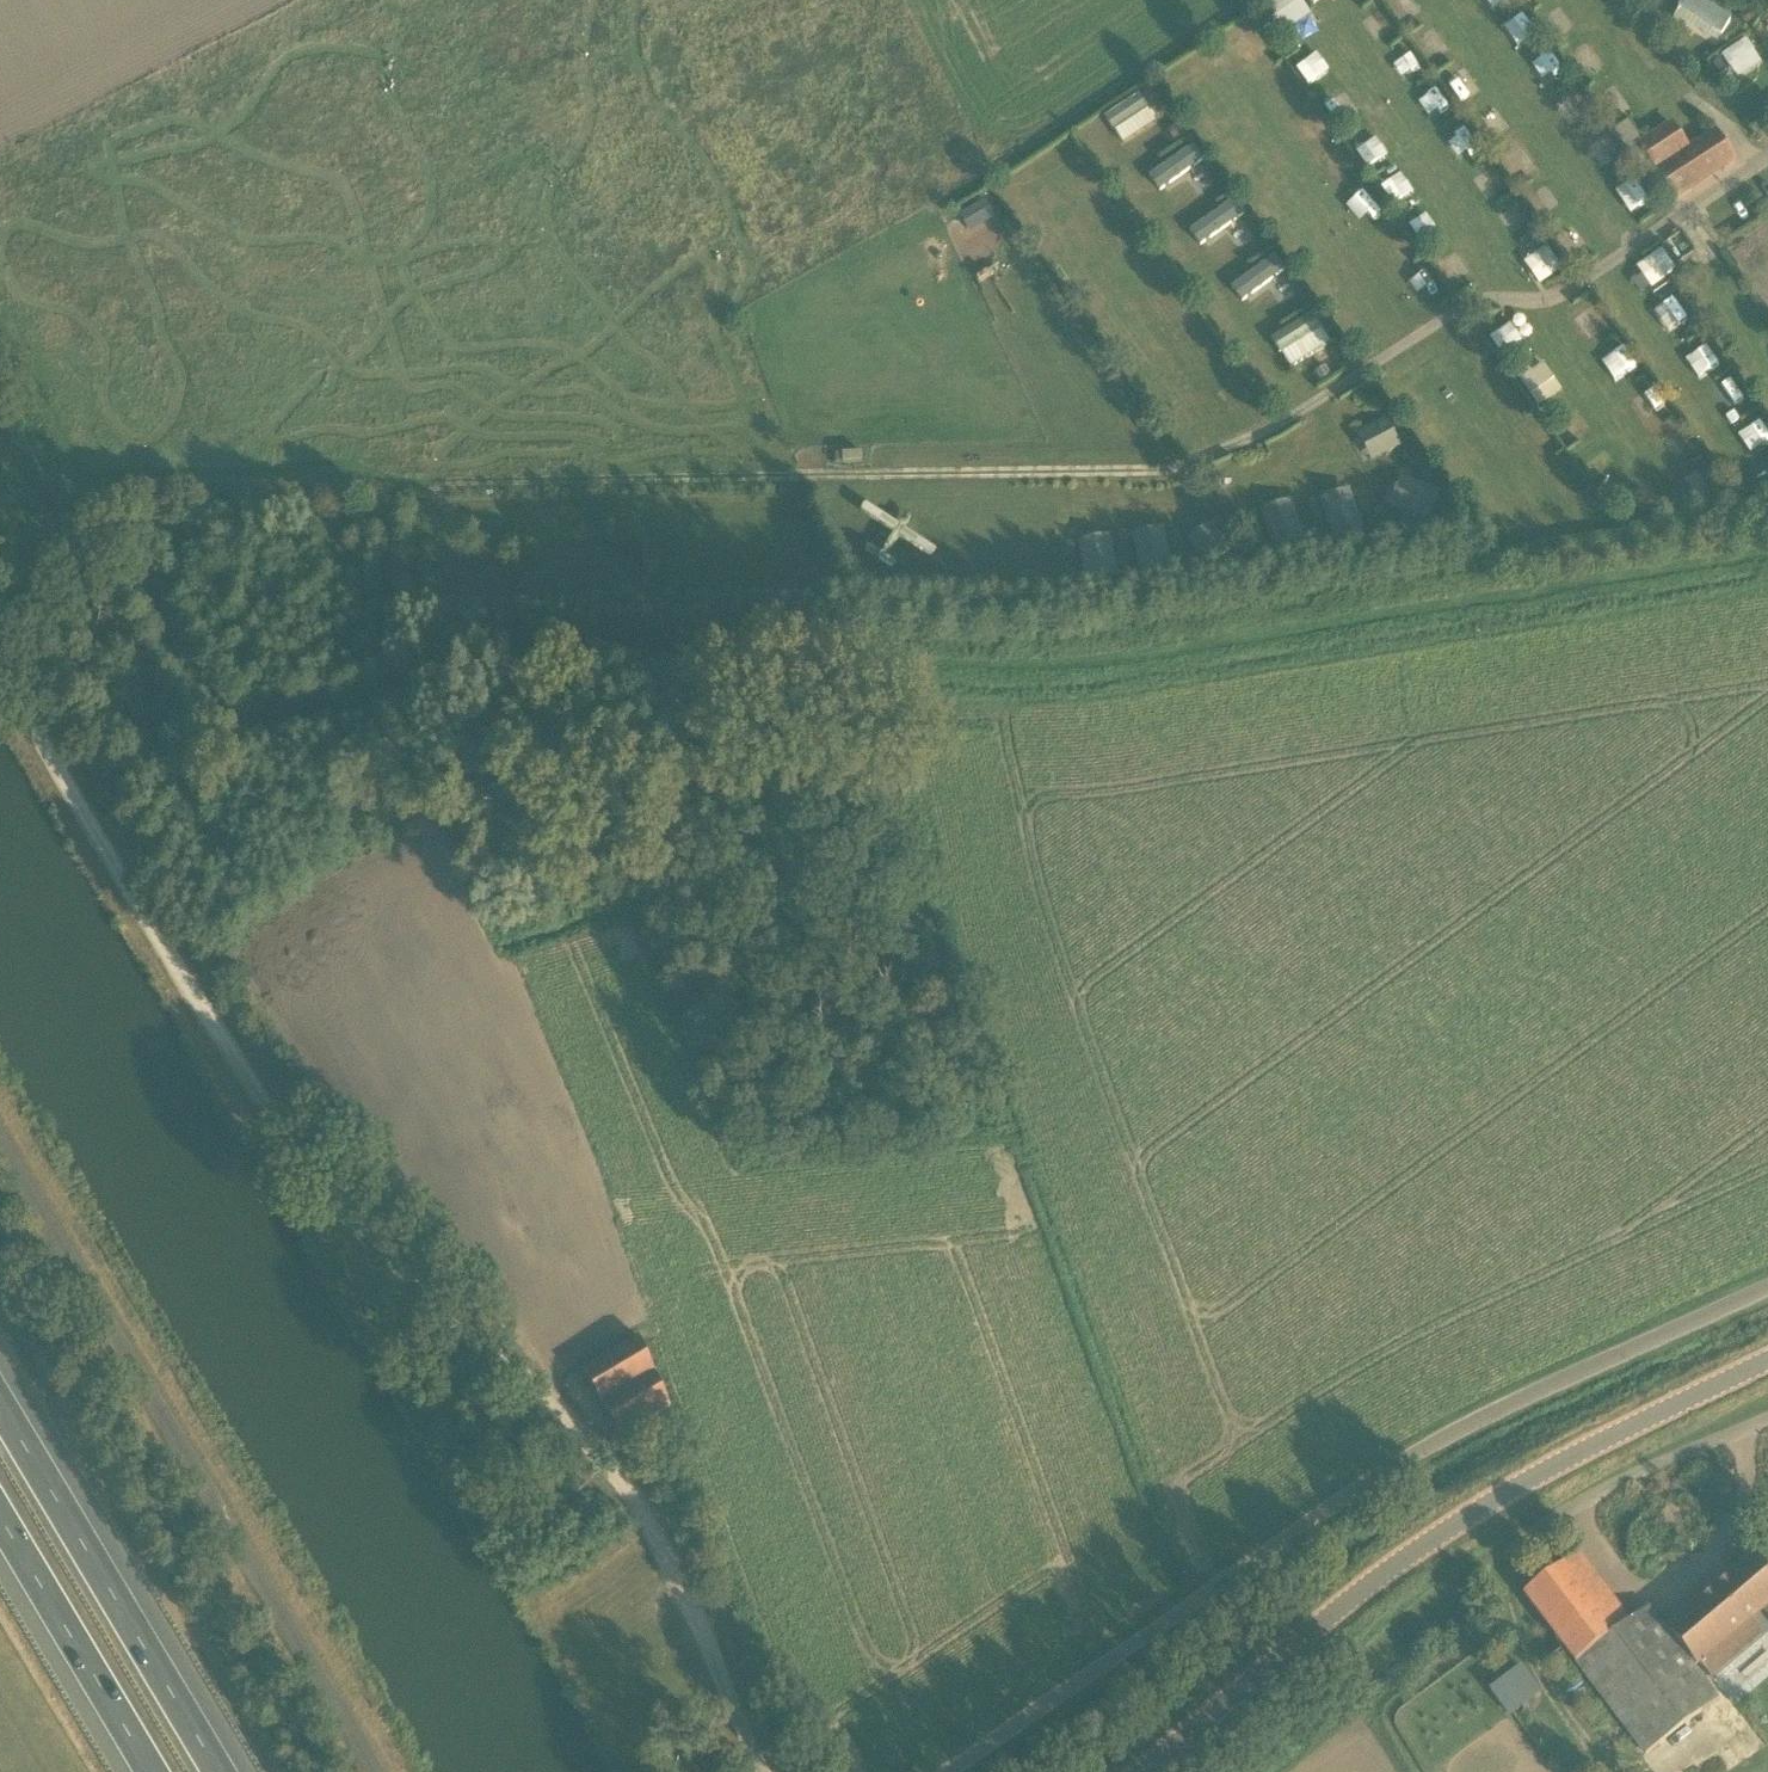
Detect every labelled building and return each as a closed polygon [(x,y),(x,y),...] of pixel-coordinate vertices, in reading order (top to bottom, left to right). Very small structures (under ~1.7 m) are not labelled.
[(1306,13),(1295,0),(1277,0),(1270,6),(1288,28),(1306,13)] [(1429,2),(1428,0),(1394,0),(1388,5),(1404,23),(1429,2)] [(1721,45),(1734,16),(1700,0),(1681,0),(1671,22),(1721,45)] [(1722,54),(1732,68),(1723,75),(1730,86),(1764,61),(1747,37),(1722,54)] [(1310,89),(1331,73),(1317,53),(1296,69),(1310,89)] [(1140,93),(1104,116),(1122,144),(1158,121),(1140,93)] [(1688,146),(1689,148),(1655,170),(1676,202),(1737,162),(1716,129),(1688,146)] [(1486,195),(1505,180),(1491,163),(1472,177),(1486,195)] [(1394,206),(1424,187),(1413,168),(1382,187),(1394,206)] [(1542,218),(1564,204),(1547,180),(1526,195),(1542,218)] [(1518,202),(1500,208),(1508,233),(1527,226),(1518,202)] [(1562,241),(1572,256),(1588,244),(1579,230),(1562,241)] [(1547,245),(1524,261),(1540,284),(1563,268),(1547,245)] [(1662,247),(1636,264),(1651,287),(1677,270),(1662,247)] [(1659,314),(1668,339),(1693,330),(1684,305),(1659,314)] [(1290,368),(1333,343),(1315,312),(1272,336),(1290,368)] [(1513,321),(1490,337),(1502,354),(1525,339),(1513,321)] [(1699,380),(1723,369),(1710,341),(1686,352),(1699,380)] [(1604,357),(1617,376),(1635,363),(1622,344),(1604,357)] [(1524,362),(1513,371),(1538,407),(1561,390),(1543,364),(1531,372),(1524,362)] [(1728,439),(1743,461),(1767,445),(1767,429),(1760,417),(1728,439)] [(1660,437),(1673,460),(1693,448),(1680,426),(1660,437)] [(639,1338),(632,1343),(582,1372),(602,1406),(620,1436),(670,1408),(639,1338)] [(1767,1617),(1767,1575),(1753,1557),(1667,1630),(1648,1606),(1629,1620),(1578,1553),(1524,1594),(1645,1755),(1720,1699),(1708,1682),(1696,1667),(1700,1664),(1712,1679),(1762,1637),(1749,1621),(1763,1610),(1767,1617)] [(1521,1664),(1491,1688),(1505,1705),(1535,1681),(1521,1664)]
